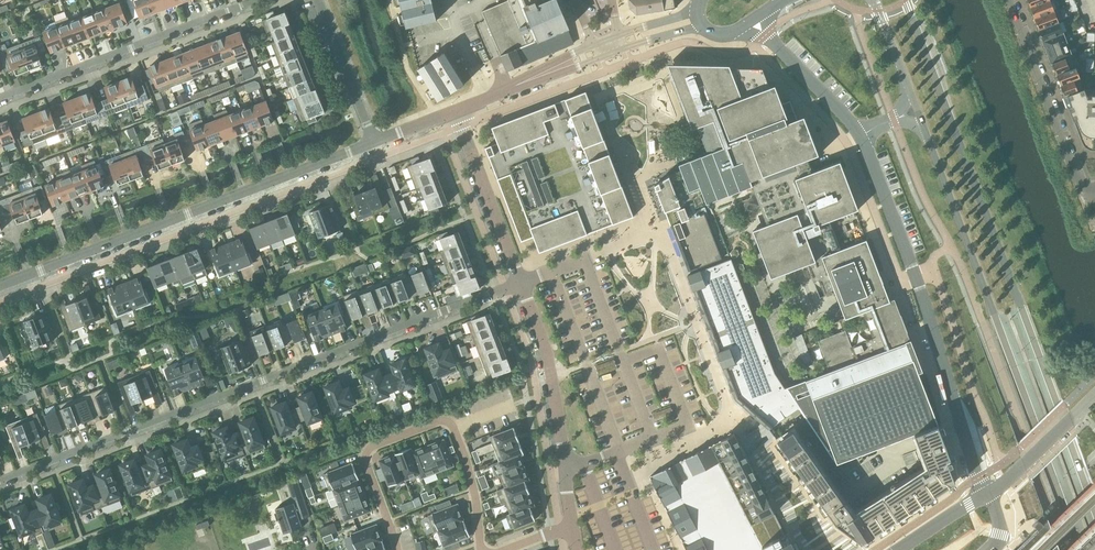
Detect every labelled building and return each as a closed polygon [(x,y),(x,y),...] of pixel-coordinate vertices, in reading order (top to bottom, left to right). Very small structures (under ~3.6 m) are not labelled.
[(149,0),(134,0),(141,18),(154,13),(149,0)] [(154,13),(166,9),(162,0),(149,0),(154,13)] [(166,9),(178,4),(177,0),(162,0),(166,9)] [(401,5),(403,13),(406,23),(407,28),(408,27),(409,27),(437,20),(432,0),(400,0),(401,5)] [(508,0),(482,11),(485,20),(486,21),(500,55),(501,56),(507,71),(574,43),(568,28),(569,28),(557,0),(508,0)] [(630,7),(637,13),(663,9),(662,0),(629,0),(630,7)] [(663,9),(676,7),(680,0),(662,0),(663,9)] [(1034,18),(1034,19),(1054,11),(1050,0),(1030,8),(1032,13),(1034,18)] [(113,25),(114,29),(127,24),(119,3),(107,8),(108,12),(113,25)] [(102,33),(114,29),(113,25),(108,12),(107,8),(94,13),(96,17),(101,31),(102,33)] [(267,33),(272,31),(290,24),(286,12),(275,16),(273,11),(265,14),(267,19),(262,21),(267,33)] [(1059,22),(1058,22),(1054,11),(1034,19),(1036,24),(1038,29),(1039,30),(1059,22)] [(94,13),(82,17),(83,21),(88,34),(90,38),(102,33),(101,31),(96,17),(94,13)] [(59,31),(65,47),(77,43),(76,38),(71,26),(70,22),(68,17),(55,22),(57,27),(59,31)] [(83,21),(82,17),(70,22),(71,26),(76,38),(77,43),(90,38),(88,34),(83,21)] [(1063,20),(1058,22),(1059,22),(1039,30),(1041,35),(1043,40),(1043,41),(1063,33),(1063,34),(1068,32),(1063,20)] [(52,52),(65,47),(59,31),(57,27),(55,22),(43,27),(52,52)] [(272,31),(276,41),(276,42),(295,35),(290,24),(272,31)] [(249,57),(240,32),(228,36),(229,40),(237,62),(249,57)] [(1045,46),(1047,52),(1067,44),(1063,34),(1063,33),(1043,41),(1045,46)] [(295,35),(276,42),(276,41),(271,43),(276,55),(299,46),(295,35)] [(229,40),(228,36),(217,41),(218,44),(223,58),(226,66),(237,62),(229,40)] [(35,38),(20,44),(30,70),(43,65),(40,58),(41,58),(39,54),(46,51),(40,37),(35,38)] [(218,44),(217,41),(205,45),(207,49),(212,62),(215,71),(226,66),(223,58),(218,44)] [(20,44),(8,49),(5,43),(0,45),(0,55),(5,67),(11,64),(13,69),(14,68),(17,75),(30,70),(20,44)] [(1051,63),(1071,55),(1067,44),(1047,52),(1049,58),(1051,63)] [(207,49),(205,45),(194,49),(196,53),(201,67),(204,75),(215,71),(212,62),(207,49)] [(276,55),(280,66),(304,57),(299,46),(276,55)] [(196,53),(194,49),(183,53),(185,57),(190,70),(193,79),(204,75),(201,67),(196,53)] [(418,69),(420,72),(426,81),(430,88),(436,97),(438,101),(465,84),(459,74),(458,73),(458,72),(445,52),(419,68),(418,69)] [(183,53),(172,58),(173,61),(179,75),(182,83),(193,79),(190,70),(185,57),(183,53)] [(1054,69),(1056,74),(1081,65),(1076,53),(1071,55),(1051,63),(1052,64),(1054,69)] [(280,66),(284,77),(308,68),(304,57),(280,66)] [(172,58),(161,62),(162,65),(167,79),(171,87),(182,83),(179,75),(173,61),(172,58)] [(162,65),(161,62),(150,66),(160,92),(171,87),(167,79),(162,65)] [(906,343),(905,342),(910,340),(894,299),(890,300),(879,272),(866,240),(841,250),(830,220),(855,211),(858,209),(843,168),(840,161),(817,170),(813,172),(808,159),(812,158),(819,155),(804,116),(797,119),(790,100),(782,103),(775,85),(770,87),(763,69),(731,68),(730,66),(674,65),(668,65),(692,129),(698,127),(702,136),(701,136),(701,137),(700,137),(700,138),(699,138),(699,139),(699,140),(699,141),(700,142),(700,143),(701,143),(702,144),(703,144),(704,144),(704,143),(708,153),(679,164),(681,169),(671,175),(669,176),(681,207),(682,207),(694,203),(695,207),(700,206),(709,202),(718,199),(752,186),(767,225),(757,229),(753,230),(771,278),(775,276),(807,264),(820,297),(835,292),(840,305),(845,319),(852,317),(854,320),(864,316),(873,338),(852,346),(845,330),(818,341),(829,371),(829,372),(906,343)] [(1060,85),(1080,78),(1085,76),(1081,65),(1056,74),(1056,75),(1058,80),(1060,85)] [(243,76),(244,81),(253,77),(255,73),(253,68),(242,72),(243,76)] [(294,86),(312,79),(308,68),(284,77),(289,88),(294,86)] [(151,84),(156,82),(151,69),(146,71),(151,84)] [(118,82),(128,108),(149,100),(143,85),(137,88),(135,83),(134,84),(131,77),(118,82)] [(1064,96),(1084,89),(1085,92),(1093,92),(1093,89),(1084,88),(1080,78),(1060,85),(1062,90),(1064,96)] [(317,90),(312,79),(294,86),(298,96),(298,97),(317,90)] [(255,80),(245,84),(247,89),(259,84),(259,82),(258,82),(255,80)] [(220,84),(222,89),(231,86),(229,81),(220,84)] [(107,115),(128,108),(118,82),(106,87),(108,94),(107,94),(109,98),(102,101),(107,115)] [(220,84),(210,88),(212,93),(222,89),(220,84)] [(239,93),(247,89),(245,84),(237,88),(238,92),(239,93)] [(210,88),(198,93),(200,98),(212,93),(210,88)] [(1093,92),(1085,92),(1084,89),(1064,96),(1065,99),(1075,124),(1076,127),(1078,133),(1078,134),(1081,141),(1082,142),(1083,144),(1083,145),(1084,146),(1085,147),(1087,148),(1088,148),(1089,149),(1091,149),(1092,149),(1094,149),(1094,92),(1093,92)] [(317,90),(298,97),(298,96),(293,98),(298,110),(321,101),(317,90)] [(498,180),(510,175),(540,252),(634,216),(586,92),(492,127),(498,143),(485,148),(498,180)] [(87,123),(107,115),(102,101),(95,103),(94,99),(93,100),(90,93),(77,98),(87,123)] [(177,96),(181,105),(189,101),(186,93),(177,96)] [(66,131),(87,123),(77,98),(64,102),(67,109),(66,110),(68,114),(61,117),(66,131)] [(157,101),(161,109),(166,107),(163,99),(157,101)] [(260,124),(261,126),(274,121),(266,101),(253,106),(257,116),(260,124)] [(326,112),(321,101),(298,110),(302,121),(307,119),(309,124),(317,121),(316,116),(326,112)] [(249,131),(261,126),(260,124),(257,116),(253,106),(241,110),(245,122),(248,129),(249,131)] [(61,117),(54,119),(53,115),(52,115),(49,108),(36,113),(45,139),(66,131),(61,117)] [(214,115),(216,120),(221,133),(223,139),(224,141),(236,136),(235,133),(233,128),(228,115),(229,115),(227,110),(214,115)] [(245,122),(241,110),(229,115),(228,115),(233,128),(235,133),(236,136),(249,131),(248,129),(245,122)] [(25,146),(45,139),(36,113),(23,118),(26,125),(25,126),(27,130),(20,132),(25,146)] [(204,124),(202,119),(189,124),(199,150),(212,145),(208,137),(204,124)] [(216,120),(204,124),(208,137),(212,145),(224,141),(223,139),(221,133),(216,120)] [(4,146),(15,141),(7,121),(0,123),(0,137),(4,146)] [(166,147),(172,165),(185,160),(183,153),(184,152),(182,148),(189,145),(183,131),(175,134),(177,139),(165,144),(164,144),(166,147)] [(160,170),(172,165),(166,147),(164,144),(165,144),(163,139),(142,147),(145,155),(147,161),(154,159),(156,163),(157,163),(160,170)] [(141,164),(147,161),(145,155),(142,147),(121,154),(125,165),(131,180),(144,175),(141,168),(143,168),(141,164)] [(2,150),(4,157),(18,154),(16,148),(2,150)] [(125,165),(121,154),(101,162),(106,177),(113,174),(115,179),(116,178),(118,185),(131,180),(125,165)] [(435,169),(431,157),(421,161),(419,156),(410,160),(412,165),(407,166),(412,178),(435,169)] [(88,181),(92,191),(105,186),(95,160),(82,165),(83,170),(84,170),(88,181)] [(388,168),(391,174),(397,172),(394,166),(388,168)] [(29,171),(31,178),(37,176),(35,169),(29,171)] [(440,180),(435,169),(412,178),(416,190),(421,188),(421,187),(440,180)] [(57,175),(59,180),(64,192),(67,200),(79,196),(78,193),(76,187),(72,175),(70,170),(57,175)] [(79,196),(92,191),(88,181),(84,170),(83,170),(72,175),(76,187),(78,193),(79,196)] [(722,259),(721,256),(704,212),(703,213),(700,206),(695,207),(694,203),(682,207),(681,207),(669,176),(655,185),(688,272),(722,259)] [(59,180),(46,185),(54,205),(67,200),(64,192),(59,180)] [(421,188),(425,198),(444,191),(440,180),(421,187),(421,188)] [(41,185),(21,193),(31,219),(44,214),(41,207),(42,206),(40,202),(47,200),(41,185)] [(381,185),(365,191),(372,210),(374,215),(390,209),(389,206),(397,203),(393,192),(385,195),(381,185)] [(365,191),(349,197),(357,216),(372,210),(365,191)] [(448,203),(444,191),(425,198),(431,215),(440,212),(438,207),(448,203)] [(18,224),(31,219),(21,193),(0,201),(6,215),(12,213),(14,217),(15,217),(18,224)] [(331,204),(309,212),(318,236),(319,238),(340,230),(339,228),(331,204)] [(288,213),(275,218),(283,239),(296,234),(288,213)] [(300,226),(296,214),(290,216),(294,229),(300,226)] [(275,218),(263,223),(271,244),(283,239),(275,218)] [(250,228),(258,249),(271,244),(263,223),(250,228)] [(445,250),(464,243),(459,231),(449,235),(447,232),(439,235),(445,250)] [(346,240),(343,232),(336,234),(339,242),(346,240)] [(242,238),(226,244),(236,270),(252,264),(242,238)] [(468,254),(464,243),(445,250),(440,251),(444,263),(468,254)] [(220,276),(236,270),(226,244),(210,250),(220,276)] [(413,245),(398,251),(401,260),(416,254),(413,245)] [(198,248),(185,253),(193,274),(195,280),(208,275),(198,248)] [(195,280),(193,274),(185,253),(172,257),(180,278),(183,285),(195,280)] [(449,274),(454,273),(453,272),(472,265),(468,254),(444,263),(449,274)] [(172,257),(160,262),(168,283),(180,278),(172,257)] [(736,401),(769,429),(799,408),(775,373),(731,258),(689,274),(687,274),(736,401)] [(168,283),(160,262),(147,267),(155,288),(168,283)] [(281,266),(283,271),(292,268),(290,263),(281,266)] [(454,273),(457,283),(458,283),(476,276),(472,265),(453,272),(454,273)] [(259,281),(267,278),(263,267),(255,270),(259,281)] [(423,270),(407,276),(414,296),(430,290),(423,270)] [(405,272),(390,278),(392,282),(399,302),(414,296),(407,276),(405,272)] [(476,276),(458,283),(457,283),(453,285),(457,297),(462,295),(463,298),(472,295),(470,292),(481,288),(476,276)] [(140,277),(124,283),(134,309),(149,303),(140,277)] [(390,278),(374,284),(376,288),(384,308),(399,302),(392,282),(390,278)] [(134,309),(124,283),(108,289),(118,315),(134,309)] [(374,284),(359,290),(361,294),(368,314),(384,308),(376,288),(374,284)] [(289,293),(296,308),(301,307),(298,299),(301,298),(297,289),(289,293)] [(359,290),(343,296),(345,300),(352,320),(368,314),(361,294),(359,290)] [(435,292),(440,305),(446,303),(441,290),(435,292)] [(192,297),(195,304),(202,302),(199,294),(192,297)] [(102,319),(93,295),(77,301),(86,325),(102,319)] [(283,303),(280,296),(274,298),(277,305),(283,303)] [(176,304),(179,310),(191,306),(188,299),(176,304)] [(86,325),(77,301),(61,307),(70,331),(86,325)] [(332,335),(322,309),(320,309),(318,303),(304,309),(304,310),(316,341),(332,335)] [(338,303),(322,309),(332,335),(347,329),(338,303)] [(166,315),(171,313),(169,307),(163,309),(166,315)] [(34,347),(38,345),(55,339),(45,313),(28,320),(24,321),(34,347)] [(281,319),(291,343),(307,337),(297,313),(281,319)] [(471,333),(495,324),(490,313),(480,317),(479,314),(471,317),(472,320),(467,322),(471,333)] [(281,319),(266,325),(275,349),(291,343),(281,319)] [(499,335),(495,324),(471,333),(475,344),(499,335)] [(275,349),(266,325),(250,331),(259,355),(275,349)] [(206,326),(197,329),(201,340),(210,337),(206,326)] [(201,341),(201,340),(197,329),(196,328),(187,331),(194,348),(202,345),(201,341)] [(1,335),(5,344),(10,342),(6,333),(1,335)] [(794,337),(804,364),(812,361),(802,334),(794,337)] [(503,347),(499,335),(475,344),(480,356),(503,347)] [(241,340),(224,346),(220,348),(229,374),(234,372),(251,365),(241,340)] [(923,371),(914,347),(911,340),(910,340),(905,342),(906,343),(829,372),(829,371),(787,388),(786,389),(828,450),(832,449),(837,463),(938,425),(920,377),(919,373),(919,374),(922,373),(922,372),(923,371)] [(71,345),(73,351),(79,349),(77,343),(71,345)] [(426,348),(438,379),(458,371),(449,349),(444,351),(443,352),(439,343),(426,348)] [(507,358),(503,347),(480,356),(484,367),(507,358)] [(197,357),(181,363),(191,388),(207,382),(197,357)] [(512,369),(507,358),(484,367),(488,378),(493,376),(494,379),(503,375),(502,373),(512,369)] [(389,375),(394,389),(400,387),(401,390),(415,385),(405,359),(392,364),(395,373),(389,375)] [(595,366),(598,374),(617,367),(614,359),(595,366)] [(191,388),(181,363),(165,369),(175,394),(191,388)] [(119,366),(108,371),(111,378),(123,373),(119,366)] [(394,389),(389,375),(382,378),(379,369),(365,374),(375,400),(389,395),(390,400),(397,398),(394,389)] [(150,370),(134,376),(143,400),(159,394),(150,370)] [(583,378),(581,373),(573,376),(575,381),(583,378)] [(127,406),(143,400),(134,376),(118,382),(127,406)] [(226,388),(223,380),(217,382),(220,390),(226,388)] [(349,388),(342,390),(339,382),(325,387),(328,394),(335,413),(355,405),(349,388)] [(47,394),(53,392),(51,386),(45,389),(47,394)] [(106,386),(90,393),(99,417),(115,410),(106,386)] [(35,390),(25,393),(28,401),(38,397),(35,390)] [(439,391),(429,395),(431,402),(442,398),(439,391)] [(295,408),(301,422),(307,419),(309,425),(323,420),(312,392),(298,397),(302,406),(295,408)] [(84,422),(99,417),(90,393),(75,398),(84,422)] [(68,428),(84,422),(75,398),(59,405),(60,409),(61,409),(68,428)] [(294,424),(301,422),(295,408),(289,410),(286,402),(272,407),(282,433),(295,428),(294,424)] [(671,407),(652,414),(654,420),(673,413),(671,407)] [(52,434),(68,428),(61,409),(60,409),(45,415),(52,434)] [(37,413),(22,419),(31,443),(46,437),(37,413)] [(237,433),(246,455),(265,448),(254,417),(240,422),(243,431),(237,433)] [(22,419),(6,425),(15,449),(31,443),(22,419)] [(1081,432),(1094,446),(1094,419),(1082,431),(1082,432),(1081,432)] [(785,437),(778,442),(778,443),(828,514),(836,524),(861,543),(861,544),(874,535),(924,502),(937,494),(936,494),(955,482),(949,466),(953,464),(950,456),(943,438),(939,427),(938,425),(915,434),(915,435),(920,448),(929,472),(925,475),(923,471),(854,517),(844,503),(818,465),(793,431),(785,437)] [(214,432),(215,435),(225,463),(246,455),(237,433),(231,436),(227,427),(214,432)] [(495,450),(519,440),(514,427),(490,437),(495,450)] [(785,534),(749,462),(750,461),(741,443),(739,444),(734,434),(721,440),(720,440),(719,441),(715,443),(714,443),(713,444),(714,444),(713,444),(711,446),(711,445),(710,446),(710,445),(709,446),(703,449),(702,450),(701,450),(702,450),(693,454),(692,455),(686,458),(685,458),(684,458),(684,459),(682,460),(681,460),(680,460),(680,461),(671,466),(670,466),(669,466),(669,467),(663,470),(663,469),(663,470),(662,470),(661,470),(661,471),(657,473),(652,475),(651,475),(651,476),(650,476),(650,477),(650,478),(650,479),(651,478),(651,479),(656,488),(655,488),(656,489),(655,489),(656,490),(656,489),(656,490),(657,490),(660,496),(659,496),(660,496),(659,496),(660,497),(665,507),(665,508),(666,508),(666,509),(666,510),(667,510),(672,519),(671,520),(672,520),(671,520),(672,521),(675,527),(675,528),(676,529),(676,528),(676,529),(681,538),(681,539),(682,540),(682,541),(683,542),(687,549),(797,549),(787,533),(785,534)] [(191,448),(187,439),(174,445),(175,449),(186,475),(206,467),(198,445),(191,448)] [(427,446),(437,472),(453,466),(443,440),(427,446)] [(495,450),(499,461),(499,462),(520,454),(520,455),(524,453),(519,440),(495,450)] [(437,472),(427,446),(413,452),(412,452),(420,474),(421,478),(437,472)] [(395,454),(405,480),(420,474),(412,452),(413,452),(411,448),(395,454)] [(144,466),(152,488),(172,480),(161,450),(147,455),(150,463),(147,465),(144,466)] [(379,460),(389,486),(405,480),(395,454),(379,460)] [(524,467),(520,455),(520,454),(499,462),(499,461),(491,465),(496,478),(500,476),(524,467)] [(152,488),(144,466),(138,468),(134,460),(121,465),(133,496),(152,488)] [(333,489),(359,479),(353,463),(323,475),(329,491),(333,490),(333,489)] [(525,480),(525,481),(529,479),(524,467),(500,476),(501,480),(504,488),(505,488),(525,480)] [(386,479),(382,468),(376,470),(380,481),(386,479)] [(93,485),(101,507),(121,500),(110,469),(96,474),(99,483),(93,485)] [(480,484),(486,481),(484,475),(478,478),(480,484)] [(82,515),(101,507),(93,485),(87,488),(83,479),(70,484),(82,515)] [(302,528),(300,520),(310,516),(297,479),(287,482),(294,503),(275,509),(284,534),(302,528)] [(339,505),(365,495),(359,479),(333,489),(333,490),(339,505)] [(530,493),(525,481),(525,480),(505,488),(504,488),(496,491),(501,504),(505,503),(505,502),(530,493)] [(486,481),(480,484),(482,489),(489,487),(486,481)] [(180,487),(174,489),(178,499),(184,497),(180,487)] [(311,487),(305,490),(309,498),(315,496),(311,487)] [(424,502),(430,500),(428,495),(427,491),(421,494),(424,502)] [(530,507),(535,506),(530,493),(505,502),(505,503),(506,505),(510,514),(530,507)] [(35,511),(43,533),(44,532),(42,528),(40,524),(46,522),(50,530),(63,525),(51,494),(38,499),(41,508),(35,511)] [(371,511),(365,495),(339,505),(345,521),(371,511)] [(450,500),(435,506),(438,512),(452,506),(450,500)] [(28,513),(25,504),(12,510),(21,535),(34,530),(36,535),(43,533),(35,511),(28,513)] [(438,531),(438,530),(463,520),(457,504),(452,506),(438,512),(428,515),(434,532),(438,531)] [(510,514),(506,515),(511,529),(535,520),(530,507),(510,514)] [(1014,549),(1026,549),(1047,529),(1049,527),(1049,526),(1046,519),(1023,542),(1014,549)] [(459,547),(456,541),(470,536),(463,520),(438,530),(438,531),(445,549),(452,549),(459,547)] [(323,537),(337,531),(334,523),(319,528),(323,537)] [(350,534),(356,549),(358,549),(382,541),(376,525),(350,534)] [(1046,531),(1039,537),(1043,541),(1050,535),(1046,531)] [(43,533),(36,535),(42,549),(46,549),(49,549),(43,533)] [(334,540),(332,534),(323,537),(325,543),(334,540)] [(382,541),(358,549),(386,549),(382,541)]
